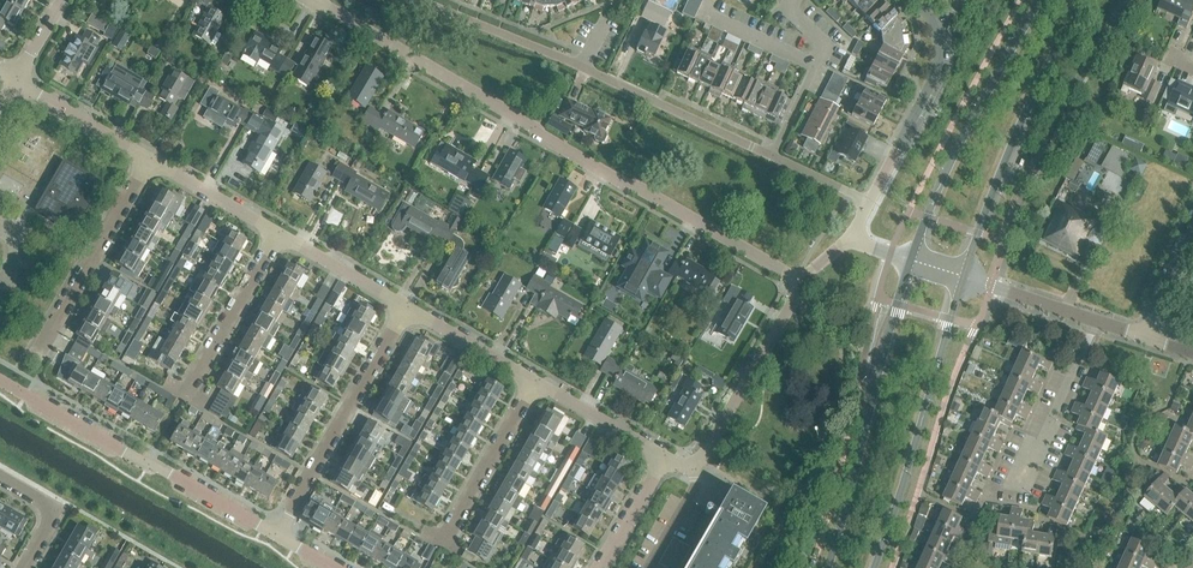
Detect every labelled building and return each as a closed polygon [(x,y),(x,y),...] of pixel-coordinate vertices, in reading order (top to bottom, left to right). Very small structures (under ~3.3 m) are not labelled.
[(5,4),(22,13),(29,0),(7,0),(5,4)] [(533,9),(536,0),(523,0),(521,4),(533,9)] [(549,7),(549,0),(536,0),(533,9),(541,12),(543,7),(549,7)] [(566,8),(563,0),(549,0),(549,7),(556,7),(558,12),(566,8)] [(566,8),(577,4),(576,0),(563,0),(566,8)] [(698,9),(701,3),(695,0),(688,0),(686,4),(698,9)] [(856,9),(865,0),(848,0),(856,9)] [(856,9),(864,16),(880,0),(865,0),(856,9)] [(873,25),(889,8),(880,0),(864,16),(873,25)] [(1158,8),(1181,18),(1178,25),(1187,28),(1192,14),(1192,0),(1161,0),(1158,8)] [(664,26),(670,13),(648,3),(642,16),(664,26)] [(1,31),(6,23),(14,27),(22,13),(5,4),(0,12),(0,30),(1,31)] [(694,19),(698,9),(686,4),(682,13),(694,19)] [(225,17),(209,7),(193,35),(209,44),(209,43),(215,46),(221,35),(216,32),(225,17)] [(826,12),(831,17),(835,13),(830,8),(826,12)] [(897,16),(889,8),(873,25),(880,32),(897,16)] [(840,18),(835,13),(831,17),(836,22),(840,18)] [(93,14),(87,23),(105,34),(110,26),(111,24),(93,14)] [(880,32),(881,39),(901,36),(900,26),(903,22),(897,16),(880,32)] [(174,24),(169,21),(165,28),(169,31),(174,24)] [(702,30),(709,33),(712,27),(705,24),(702,30)] [(847,33),(851,29),(846,24),(842,28),(847,33)] [(644,33),(636,51),(645,55),(646,53),(654,56),(665,32),(651,25),(647,34),(644,33)] [(105,34),(104,36),(112,40),(118,30),(110,26),(105,34)] [(712,27),(709,33),(716,36),(718,30),(712,27)] [(120,29),(111,45),(121,51),(130,35),(120,29)] [(857,34),(851,29),(847,33),(853,38),(857,34)] [(77,35),(60,65),(75,74),(82,62),(88,65),(98,48),(95,46),(100,38),(98,37),(87,30),(82,38),(77,35)] [(164,31),(155,46),(163,51),(171,36),(164,31)] [(245,38),(238,51),(245,55),(243,57),(256,64),(260,58),(271,65),(270,68),(278,72),(286,59),(278,55),(281,50),(254,34),(250,41),(245,38)] [(725,40),(731,43),(734,37),(727,34),(725,40)] [(903,46),(901,36),(881,39),(882,45),(903,56),(907,48),(903,46)] [(734,37),(731,43),(738,46),(741,41),(734,37)] [(305,57),(299,67),(296,72),(293,77),(294,78),(295,77),(313,87),(312,88),(313,89),(320,76),(316,74),(332,47),(316,38),(311,47),(305,57)] [(858,40),(855,47),(860,50),(863,43),(858,40)] [(747,50),(754,53),(756,48),(749,45),(747,50)] [(882,46),(877,56),(897,67),(903,56),(882,45),(882,46)] [(857,56),(860,50),(855,47),(851,53),(857,56)] [(756,48),(754,53),(760,57),(763,51),(756,48)] [(676,73),(688,78),(698,58),(686,52),(681,62),(677,60),(672,70),(677,72),(676,73)] [(688,78),(699,84),(709,63),(711,57),(700,52),(698,58),(688,78)] [(225,53),(220,63),(227,67),(232,57),(225,53)] [(769,61),(776,64),(778,58),(772,55),(769,61)] [(850,56),(847,62),(852,65),(855,59),(850,56)] [(877,56),(876,57),(871,67),(892,78),(897,67),(877,56)] [(167,62),(175,67),(178,62),(170,57),(167,62)] [(1156,68),(1158,69),(1159,68),(1134,57),(1134,58),(1136,59),(1126,80),(1124,79),(1124,80),(1123,83),(1124,83),(1123,85),(1144,95),(1142,98),(1153,103),(1161,85),(1151,81),(1156,68)] [(785,61),(778,58),(776,64),(782,67),(785,61)] [(286,59),(278,72),(286,77),(294,64),(286,59)] [(847,62),(843,69),(849,72),(852,65),(847,62)] [(699,84),(710,89),(720,68),(709,63),(699,84)] [(720,68),(710,89),(708,93),(719,98),(721,94),(731,73),(733,68),(722,63),(720,68)] [(101,88),(130,105),(133,99),(139,102),(146,90),(139,85),(142,79),(116,64),(112,70),(107,66),(101,77),(106,80),(101,88)] [(366,67),(348,98),(364,108),(382,77),(366,67)] [(871,67),(871,68),(869,71),(865,78),(886,89),(892,78),(871,67)] [(733,68),(731,73),(721,94),(732,99),(742,78),(744,73),(733,68)] [(167,102),(160,114),(171,121),(179,108),(174,105),(180,94),(185,96),(194,82),(172,69),(156,96),(167,102)] [(833,73),(829,82),(843,89),(847,80),(833,73)] [(753,84),(742,78),(732,99),(743,104),(753,84)] [(741,109),(753,114),(767,83),(756,78),(753,84),(743,104),(741,109)] [(1163,98),(1170,101),(1165,111),(1174,115),(1177,109),(1192,116),(1192,87),(1179,81),(1178,81),(1172,78),(1163,98)] [(824,91),(838,98),(843,89),(829,82),(824,91)] [(753,114),(764,119),(775,94),(778,88),(767,83),(753,114)] [(862,95),(858,103),(879,114),(886,101),(861,88),(858,93),(862,95)] [(139,102),(138,103),(147,108),(155,95),(146,90),(139,102)] [(819,145),(838,109),(834,107),(836,104),(838,98),(824,91),(820,99),(809,121),(814,124),(807,138),(802,147),(814,153),(818,144),(819,145)] [(791,101),(775,94),(764,119),(779,126),(791,101)] [(237,121),(245,126),(253,112),(244,107),(242,110),(216,95),(207,110),(208,111),(204,116),(213,121),(216,116),(234,126),(237,121)] [(590,111),(567,101),(558,120),(563,123),(589,134),(588,135),(602,141),(611,120),(597,114),(592,126),(585,123),(590,111)] [(850,108),(847,114),(873,127),(879,114),(858,103),(854,110),(850,108)] [(274,115),(276,112),(267,107),(262,116),(270,121),(273,123),(277,117),(274,115)] [(311,107),(303,112),(307,118),(315,114),(311,107)] [(362,121),(371,126),(379,112),(370,107),(362,121)] [(284,131),(253,112),(245,126),(260,135),(242,164),(262,176),(274,155),(270,153),(284,131)] [(406,144),(408,145),(414,148),(424,132),(418,129),(389,112),(386,117),(379,112),(371,126),(372,127),(378,130),(379,131),(380,129),(406,144)] [(552,117),(548,125),(558,131),(563,123),(558,120),(552,117)] [(853,165),(859,154),(859,153),(862,146),(863,146),(866,139),(859,135),(862,129),(847,121),(838,138),(845,142),(838,155),(844,158),(843,160),(853,165)] [(1144,144),(1126,136),(1122,143),(1141,152),(1144,144)] [(1106,146),(1096,140),(1084,162),(1094,167),(1106,146)] [(437,150),(432,158),(430,163),(444,171),(447,167),(466,178),(464,181),(473,186),(481,172),(473,167),(476,162),(447,145),(445,148),(441,145),(439,148),(443,151),(442,152),(437,150)] [(510,150),(493,179),(509,188),(514,179),(520,182),(526,172),(520,168),(526,159),(510,150)] [(337,156),(343,160),(346,155),(340,152),(337,156)] [(1148,164),(1147,164),(1137,159),(1137,158),(1136,159),(1137,159),(1131,169),(1131,170),(1142,175),(1141,175),(1142,176),(1142,175),(1147,165),(1148,165),(1148,164)] [(340,181),(348,167),(349,167),(350,166),(339,160),(338,162),(336,161),(333,166),(337,168),(332,176),(340,181)] [(35,210),(60,224),(75,233),(103,184),(63,161),(35,209),(35,210)] [(326,169),(324,171),(310,163),(293,193),(308,202),(325,173),(330,175),(332,172),(326,169)] [(351,168),(349,167),(348,167),(340,181),(348,185),(345,190),(380,211),(389,195),(355,174),(357,172),(358,169),(353,165),(351,168)] [(489,176),(481,172),(473,186),(480,190),(489,176)] [(417,180),(412,177),(408,182),(413,185),(417,180)] [(543,208),(559,218),(576,188),(560,179),(543,208)] [(1072,180),(1068,187),(1073,190),(1077,192),(1081,185),(1074,181),(1072,180)] [(151,203),(152,204),(172,215),(182,198),(185,193),(179,190),(176,195),(166,189),(164,193),(158,190),(151,203)] [(1105,209),(1112,196),(1102,191),(1095,204),(1105,209)] [(457,196),(449,211),(457,216),(465,200),(457,196)] [(391,223),(391,225),(391,227),(392,229),(393,231),(395,232),(397,232),(398,232),(400,232),(402,231),(404,230),(406,226),(428,239),(431,234),(439,238),(447,225),(439,220),(437,223),(410,208),(402,203),(399,208),(391,223)] [(1061,203),(1042,240),(1077,258),(1097,219),(1093,217),(1095,212),(1089,209),(1087,214),(1072,207),(1071,208),(1064,205),(1061,203)] [(167,227),(170,221),(173,216),(172,215),(152,204),(145,215),(167,227)] [(193,210),(201,215),(204,211),(195,206),(193,210)] [(201,215),(193,210),(190,216),(189,215),(184,222),(189,225),(194,228),(201,215)] [(167,227),(145,215),(138,227),(155,237),(159,230),(163,233),(167,227)] [(436,277),(434,282),(450,291),(452,288),(457,285),(457,278),(458,277),(470,256),(461,251),(462,249),(463,246),(462,244),(462,242),(460,240),(458,238),(452,235),(455,230),(461,220),(454,216),(448,226),(447,225),(439,238),(447,243),(447,244),(453,248),(436,277)] [(197,230),(204,234),(212,221),(205,217),(197,230)] [(557,233),(564,238),(572,225),(564,220),(557,233)] [(610,229),(602,225),(601,227),(591,221),(580,240),(609,256),(619,238),(608,232),(610,229)] [(194,228),(189,225),(182,236),(187,239),(194,228)] [(574,226),(563,244),(571,249),(582,230),(574,226)] [(131,240),(148,249),(152,242),(156,245),(159,239),(155,237),(138,227),(131,240)] [(204,234),(197,230),(190,242),(195,245),(202,233),(204,234)] [(495,231),(493,235),(492,236),(499,240),(499,239),(502,235),(502,234),(495,230),(495,231)] [(219,242),(222,245),(239,254),(246,241),(230,232),(226,239),(222,237),(219,242)] [(187,239),(182,236),(178,244),(183,247),(187,239)] [(556,253),(563,241),(555,236),(548,249),(556,253)] [(670,253),(644,239),(637,252),(631,249),(622,267),(627,270),(617,288),(642,302),(648,292),(661,300),(673,278),(660,271),(670,253)] [(131,240),(124,252),(141,261),(148,249),(131,240)] [(195,245),(190,242),(183,255),(188,258),(195,245)] [(215,257),(232,266),(239,254),(222,245),(215,257)] [(176,260),(180,252),(175,249),(171,256),(176,260)] [(141,261),(124,252),(123,251),(116,264),(121,267),(119,271),(133,279),(135,275),(138,277),(145,264),(141,261)] [(531,257),(538,262),(541,257),(534,253),(531,257)] [(232,266),(215,257),(208,269),(225,278),(232,266)] [(176,267),(181,270),(185,262),(180,259),(176,267)] [(676,259),(668,274),(675,277),(676,278),(676,277),(677,275),(681,277),(706,292),(704,295),(710,299),(719,282),(714,279),(714,277),(715,276),(686,259),(683,264),(676,259)] [(168,261),(161,273),(166,277),(173,264),(168,261)] [(287,265),(280,277),(280,278),(295,286),(302,274),(307,277),(310,271),(296,263),(293,268),(287,265)] [(527,289),(535,293),(542,280),(548,270),(541,266),(527,289)] [(169,279),(174,282),(181,270),(176,267),(169,279)] [(200,272),(196,278),(201,281),(217,291),(225,278),(208,269),(205,275),(200,272)] [(551,285),(556,277),(556,276),(549,272),(545,277),(544,281),(542,280),(535,293),(542,298),(536,308),(556,319),(558,314),(566,319),(569,314),(576,317),(582,306),(576,303),(550,287),(551,285)] [(112,273),(109,277),(105,286),(120,295),(128,282),(112,273)] [(166,277),(161,273),(152,289),(157,292),(166,277)] [(492,295),(489,293),(481,308),(500,319),(503,314),(520,284),(504,275),(492,295)] [(194,293),(210,303),(217,291),(201,281),(196,278),(189,290),(194,293)] [(295,286),(280,278),(273,290),(288,299),(295,286)] [(174,282),(169,279),(162,291),(167,294),(174,282)] [(105,286),(97,298),(113,307),(114,307),(119,310),(126,298),(120,295),(105,286)] [(315,298),(317,299),(323,302),(330,290),(322,286),(315,298)] [(719,327),(716,333),(726,339),(728,340),(732,342),(735,337),(741,327),(740,326),(746,315),(748,316),(753,308),(748,305),(752,298),(731,286),(723,301),(732,307),(720,326),(719,327)] [(273,290),(266,302),(281,311),(285,313),(292,301),(288,299),(273,290)] [(141,307),(147,310),(156,295),(150,291),(143,303),(141,307)] [(162,291),(155,303),(160,306),(167,294),(162,291)] [(325,303),(331,307),(332,307),(339,295),(332,291),(325,303)] [(203,315),(210,303),(194,293),(190,300),(187,298),(183,304),(187,306),(203,315)] [(114,307),(113,307),(97,298),(90,311),(106,320),(107,319),(110,313),(115,316),(119,310),(114,307)] [(317,299),(310,311),(315,314),(323,302),(317,299)] [(266,302),(259,314),(274,323),(281,311),(266,302)] [(351,319),(367,328),(374,315),(370,313),(372,309),(361,302),(351,319)] [(153,318),(160,306),(155,303),(148,315),(153,318)] [(324,318),(331,307),(325,303),(318,316),(326,320),(326,319),(324,318)] [(180,318),(196,327),(203,315),(187,306),(183,304),(177,315),(174,313),(174,314),(180,318)] [(130,317),(134,320),(140,323),(147,310),(141,307),(136,317),(131,314),(130,317)] [(111,322),(107,319),(106,320),(90,311),(83,323),(99,332),(99,331),(104,334),(111,322)] [(310,311),(303,323),(308,326),(315,314),(310,311)] [(189,340),(196,327),(180,318),(174,314),(170,321),(174,324),(171,329),(173,330),(189,340)] [(252,326),(267,335),(272,338),(272,337),(273,338),(280,326),(274,323),(259,314),(252,326)] [(146,330),(153,318),(148,315),(141,327),(146,330)] [(323,325),(326,320),(318,316),(311,328),(317,331),(321,324),(323,325)] [(340,328),(344,331),(360,340),(367,328),(351,319),(347,316),(340,328)] [(140,323),(134,320),(130,326),(136,330),(140,323)] [(585,356),(600,365),(621,329),(606,320),(585,356)] [(79,337),(91,344),(92,345),(99,332),(83,323),(76,335),(79,337)] [(301,339),(308,326),(303,323),(296,335),(301,339)] [(272,338),(267,335),(252,326),(245,339),(260,347),(265,350),(272,338)] [(146,330),(141,327),(134,339),(139,343),(146,330)] [(317,331),(311,328),(304,340),(309,344),(317,331)] [(182,352),(189,340),(173,330),(166,342),(182,352)] [(133,335),(127,331),(123,339),(129,342),(133,335)] [(332,340),(337,343),(353,352),(360,340),(344,331),(341,337),(335,334),(332,340)] [(296,335),(289,348),(294,351),(301,339),(296,335)] [(1011,335),(1007,343),(1024,350),(1027,343),(1011,335)] [(79,337),(75,344),(87,351),(89,347),(91,344),(79,337)] [(419,341),(414,338),(409,347),(427,358),(428,355),(434,358),(440,348),(421,337),(419,341)] [(139,343),(134,339),(129,347),(139,353),(143,345),(139,343)] [(253,360),(260,347),(245,339),(238,351),(253,360)] [(175,364),(182,352),(166,342),(160,353),(156,351),(153,356),(165,363),(167,359),(175,364)] [(356,354),(353,352),(337,343),(330,355),(349,366),(356,354)] [(84,357),(86,353),(87,351),(75,344),(71,350),(84,357)] [(112,355),(119,359),(126,347),(120,344),(116,351),(115,350),(112,355)] [(297,352),(308,359),(309,358),(303,355),(307,348),(302,345),(298,352),(297,352)] [(86,353),(98,360),(101,354),(89,347),(87,351),(86,353)] [(409,347),(401,360),(419,371),(421,367),(427,371),(431,364),(425,361),(427,358),(409,347)] [(294,351),(289,348),(285,355),(290,358),(294,351)] [(81,362),(84,357),(71,350),(67,357),(80,364),(81,362)] [(238,351),(231,363),(251,375),(258,363),(253,360),(238,351)] [(323,367),(339,376),(341,378),(349,366),(330,355),(324,351),(317,364),(323,367)] [(122,361),(133,367),(139,356),(132,352),(131,354),(127,352),(126,355),(125,355),(122,361)] [(305,364),(308,359),(297,352),(290,365),(295,368),(299,361),(305,364)] [(971,358),(977,361),(980,355),(973,352),(971,358)] [(1017,365),(1035,373),(1038,366),(1049,371),(1051,365),(1023,352),(1017,365)] [(105,364),(109,358),(101,354),(98,360),(105,364)] [(67,357),(63,364),(75,371),(80,364),(67,357)] [(609,376),(617,362),(608,357),(600,371),(608,375),(609,376)] [(675,370),(679,363),(670,358),(668,362),(668,366),(675,370)] [(282,359),(275,372),(280,375),(288,362),(282,359)] [(401,364),(396,374),(412,383),(415,379),(420,382),(423,377),(418,374),(419,371),(401,360),(399,363),(401,364)] [(458,363),(451,360),(444,372),(451,376),(458,363)] [(122,374),(125,369),(113,361),(110,367),(122,374)] [(80,364),(75,371),(71,377),(67,384),(80,391),(89,375),(83,372),(86,365),(81,362),(80,364)] [(647,402),(656,388),(630,373),(633,368),(627,365),(625,367),(624,367),(617,362),(609,376),(617,380),(614,385),(641,401),(642,399),(647,402)] [(231,363),(224,375),(239,384),(240,384),(245,387),(252,375),(251,375),(231,363)] [(71,377),(75,371),(63,364),(59,370),(71,377)] [(972,375),(975,367),(969,364),(966,372),(972,375)] [(1032,381),(1035,373),(1017,365),(1011,377),(1040,390),(1042,385),(1032,381)] [(696,369),(712,378),(714,375),(699,366),(696,369)] [(313,378),(332,389),(339,376),(323,367),(320,373),(316,371),(313,378)] [(122,374),(135,381),(138,376),(125,369),(122,374)] [(463,374),(458,371),(454,378),(459,381),(463,374)] [(268,384),(273,387),(280,375),(275,372),(268,384)] [(433,382),(444,388),(451,376),(444,372),(439,380),(435,378),(433,382)] [(411,385),(412,383),(396,374),(388,387),(404,396),(407,391),(413,395),(417,388),(411,385)] [(101,382),(89,375),(80,391),(92,398),(101,382)] [(232,396),(239,384),(224,375),(217,387),(221,390),(232,396)] [(1085,383),(1113,396),(1119,383),(1101,375),(1098,382),(1087,377),(1085,383)] [(135,381),(147,388),(150,383),(138,376),(135,381)] [(1011,377),(1006,390),(1024,398),(1027,391),(1037,395),(1040,390),(1011,377)] [(277,386),(283,389),(288,381),(282,378),(277,386)] [(669,416),(684,425),(689,416),(688,415),(694,404),(696,405),(701,396),(696,393),(700,385),(687,378),(683,386),(685,388),(669,416)] [(503,389),(487,380),(480,393),(495,402),(503,389)] [(92,398),(104,405),(113,389),(101,382),(92,398)] [(438,385),(434,392),(440,396),(444,388),(443,388),(444,388),(433,382),(438,385)] [(147,388),(159,395),(162,390),(150,383),(147,388)] [(447,390),(452,393),(456,386),(451,383),(447,390)] [(1093,393),(1090,400),(1107,408),(1113,396),(1085,383),(1082,388),(1093,393)] [(268,384),(261,396),(266,400),(273,387),(268,384)] [(276,401),(283,389),(277,386),(270,398),(276,401)] [(388,387),(381,400),(397,409),(400,404),(406,407),(409,401),(404,398),(404,396),(388,387)] [(117,412),(126,396),(113,389),(104,405),(110,408),(109,410),(115,414),(117,412)] [(298,398),(319,410),(327,398),(311,389),(307,395),(302,392),(298,398)] [(177,399),(162,390),(159,395),(168,400),(165,406),(171,409),(177,399)] [(221,390),(215,400),(231,409),(237,399),(232,396),(221,390)] [(447,401),(452,393),(447,390),(440,402),(449,407),(451,403),(447,401)] [(1021,405),(1024,398),(1006,390),(1000,402),(1028,415),(1031,410),(1021,405)] [(495,402),(480,393),(473,405),(488,414),(495,402)] [(127,394),(126,396),(117,412),(129,419),(138,404),(131,399),(132,397),(127,394)] [(257,403),(262,406),(266,400),(261,396),(257,403)] [(431,397),(424,409),(430,412),(437,400),(431,397)] [(269,414),(276,401),(270,398),(263,410),(269,414)] [(297,413),(312,422),(319,410),(298,398),(291,410),(297,413)] [(226,418),(231,409),(215,400),(209,411),(220,418),(222,416),(226,418)] [(397,409),(381,400),(373,413),(389,422),(393,416),(399,419),(403,413),(397,409)] [(1076,403),(1073,408),(1102,421),(1107,408),(1090,400),(1086,407),(1076,403)] [(960,405),(958,404),(954,402),(950,409),(957,412),(960,405)] [(1026,420),(1028,415),(1000,402),(995,414),(1013,422),(1016,416),(1026,420)] [(1174,402),(1171,409),(1177,412),(1180,405),(1174,402)] [(150,411),(138,404),(129,419),(141,426),(150,411)] [(488,414),(473,405),(466,417),(481,426),(488,414)] [(198,411),(191,407),(188,412),(195,416),(198,411)] [(437,407),(433,414),(438,417),(442,410),(437,407)] [(1096,433),(1102,421),(1073,408),(1071,413),(1081,418),(1078,424),(1096,433)] [(425,420),(430,412),(424,409),(420,417),(425,420)] [(1013,422),(995,414),(985,409),(978,423),(997,431),(1000,424),(1010,428),(1013,422)] [(163,418),(150,411),(141,426),(154,434),(163,418)] [(200,419),(213,426),(216,421),(203,413),(200,419)] [(305,435),(312,422),(297,413),(293,419),(288,416),(284,422),(290,425),(305,435)] [(555,420),(544,413),(537,426),(553,435),(557,428),(561,430),(565,425),(572,429),(576,422),(559,413),(555,420)] [(1166,423),(1168,416),(1161,413),(1159,419),(1166,423)] [(227,420),(234,424),(237,420),(229,415),(227,420)] [(256,422),(262,426),(266,419),(260,415),(256,422)] [(466,417),(458,430),(474,439),(481,426),(466,417)] [(430,419),(426,426),(431,429),(435,422),(430,419)] [(170,442),(183,450),(193,434),(191,434),(186,430),(189,424),(183,421),(179,427),(170,442)] [(228,428),(216,421),(213,426),(225,433),(228,428)] [(414,440),(423,425),(416,421),(411,429),(405,425),(400,432),(414,440)] [(257,433),(262,426),(256,422),(249,435),(260,441),(263,436),(257,433)] [(368,422),(361,435),(377,444),(377,443),(381,437),(386,441),(390,435),(368,422)] [(993,439),(997,431),(978,423),(972,436),(1001,449),(1003,443),(993,439)] [(1087,435),(1083,443),(1101,451),(1107,437),(1096,433),(1078,424),(1076,430),(1087,435)] [(290,425),(283,438),(298,447),(305,435),(290,425)] [(553,435),(537,426),(534,425),(527,437),(530,438),(546,447),(549,441),(556,445),(559,438),(553,435)] [(1176,427),(1170,441),(1189,449),(1192,442),(1192,434),(1187,431),(1176,427)] [(235,432),(228,428),(225,433),(232,437),(235,432)] [(193,434),(183,450),(183,451),(194,458),(204,441),(198,437),(201,432),(194,429),(191,434),(193,434)] [(467,451),(474,439),(458,430),(451,442),(467,451)] [(423,432),(419,439),(424,442),(428,435),(423,432)] [(204,441),(194,458),(206,465),(207,464),(216,448),(210,445),(214,438),(207,434),(204,441)] [(249,447),(252,442),(240,434),(236,440),(244,444),(243,445),(248,448),(248,447),(249,447)] [(585,438),(578,434),(571,445),(574,447),(579,450),(585,438)] [(298,447),(283,438),(277,435),(270,447),(291,459),(298,447)] [(377,443),(377,444),(361,435),(354,447),(375,459),(375,458),(372,456),(376,451),(379,453),(383,446),(377,443)] [(397,456),(403,459),(412,443),(399,435),(394,442),(402,447),(397,456)] [(998,454),(1001,449),(972,436),(967,448),(985,457),(988,449),(998,454)] [(552,451),(546,447),(530,438),(523,450),(539,460),(545,463),(552,451)] [(582,452),(587,455),(594,459),(597,454),(591,450),(595,443),(589,440),(582,452)] [(1164,453),(1192,465),(1192,466),(1192,459),(1185,456),(1189,449),(1170,441),(1164,453)] [(259,446),(252,442),(249,447),(256,451),(259,446)] [(451,442),(444,454),(460,463),(467,451),(451,442)] [(1146,445),(1140,442),(1137,447),(1143,450),(1146,445)] [(207,464),(219,471),(228,455),(222,451),(225,446),(219,443),(216,448),(207,464)] [(1095,463),(1101,451),(1083,443),(1080,450),(1069,445),(1067,450),(1095,463)] [(411,451),(417,454),(421,447),(416,444),(411,451)] [(345,457),(347,459),(368,471),(375,459),(354,447),(352,445),(345,457)] [(566,459),(572,463),(579,450),(574,447),(566,459)] [(268,458),(271,453),(264,448),(261,454),(268,458)] [(982,464),(985,457),(967,448),(961,461),(989,473),(992,468),(982,464)] [(219,471),(231,478),(244,456),(232,449),(228,455),(219,471)] [(545,463),(539,460),(523,450),(516,462),(537,475),(538,475),(542,468),(545,463)] [(1075,460),(1072,468),(1089,476),(1095,463),(1067,450),(1064,455),(1075,460)] [(410,466),(417,454),(411,451),(404,463),(410,466)] [(580,467),(587,455),(582,452),(575,464),(580,467)] [(1192,465),(1164,453),(1159,466),(1177,474),(1180,467),(1191,471),(1192,466),(1192,465)] [(453,475),(460,463),(444,454),(437,466),(453,475)] [(600,463),(608,467),(624,476),(631,464),(615,455),(612,461),(604,456),(600,463)] [(243,486),(244,485),(253,469),(246,465),(250,460),(244,456),(231,478),(231,479),(243,486)] [(272,462),(287,471),(290,464),(276,456),(272,462)] [(397,456),(390,468),(396,471),(403,459),(397,456)] [(368,471),(347,459),(345,457),(338,470),(361,483),(359,481),(363,475),(365,477),(368,471)] [(558,466),(556,470),(565,475),(572,463),(566,459),(561,468),(558,466)] [(987,479),(989,473),(961,461),(955,473),(974,482),(977,474),(987,479)] [(516,462),(509,474),(525,484),(530,487),(534,480),(537,475),(516,462)] [(256,463),(253,469),(244,485),(256,492),(265,476),(259,472),(262,466),(256,463)] [(580,467),(575,464),(568,476),(573,479),(577,472),(580,467)] [(437,466),(430,478),(446,487),(453,475),(437,466)] [(601,479),(617,488),(624,476),(608,467),(605,473),(599,470),(595,476),(601,479)] [(390,468),(383,480),(389,483),(396,471),(390,468)] [(401,468),(397,475),(403,478),(407,471),(401,468)] [(1084,488),(1089,476),(1072,468),(1068,475),(1057,470),(1055,475),(1084,488)] [(1118,473),(1112,470),(1110,469),(1104,482),(1106,483),(1112,486),(1118,473)] [(358,489),(361,483),(338,470),(330,482),(349,493),(353,486),(358,489)] [(556,470),(549,482),(558,487),(565,475),(556,470)] [(268,471),(265,476),(256,492),(268,499),(277,483),(271,479),(274,474),(268,471)] [(1159,481),(1163,476),(1158,472),(1154,477),(1159,481)] [(978,499),(980,494),(970,489),(974,482),(955,473),(950,486),(978,499)] [(518,496),(525,484),(509,474),(502,487),(518,496)] [(1165,474),(1145,498),(1156,507),(1169,491),(1162,486),(1169,477),(1165,474)] [(400,484),(403,478),(397,475),(394,480),(400,484)] [(1060,492),(1078,501),(1084,488),(1055,475),(1053,480),(1064,485),(1060,492)] [(588,488),(594,491),(610,500),(617,488),(601,479),(595,476),(588,488)] [(430,478),(423,491),(439,500),(446,487),(430,478)] [(389,483),(383,480),(379,487),(385,490),(389,483)] [(400,484),(394,480),(390,488),(395,491),(400,484)] [(566,492),(570,484),(565,481),(561,488),(566,492)] [(551,499),(558,487),(549,482),(552,484),(545,496),(551,499)] [(950,486),(944,498),(962,507),(966,499),(976,504),(978,499),(950,486)] [(518,496),(502,487),(495,499),(511,508),(514,502),(519,505),(523,499),(518,496)] [(1174,496),(1169,491),(1156,507),(1166,516),(1174,507),(1187,491),(1182,487),(1174,496)] [(727,567),(733,567),(739,558),(734,556),(741,544),(745,547),(766,511),(731,490),(724,503),(727,505),(691,567),(727,567)] [(432,512),(439,500),(423,491),(420,496),(414,493),(410,499),(416,503),(432,512)] [(612,502),(610,500),(594,491),(587,503),(603,512),(605,513),(612,502)] [(1192,506),(1192,505),(1192,495),(1192,496),(1187,491),(1174,507),(1184,516),(1192,506)] [(368,496),(365,502),(375,507),(382,495),(376,492),(373,498),(368,496)] [(1046,495),(1044,500),(1072,513),(1078,501),(1060,492),(1057,500),(1046,495)] [(558,493),(554,500),(559,504),(563,497),(558,493)] [(340,499),(339,500),(352,507),(355,502),(343,494),(340,499)] [(544,511),(551,499),(545,496),(538,508),(544,511)] [(504,520),(511,508),(495,499),(488,511),(504,520)] [(554,513),(559,504),(554,500),(545,516),(556,522),(560,516),(554,513)] [(1052,510),(1049,518),(1066,526),(1072,513),(1044,500),(1041,505),(1052,510)] [(352,507),(364,514),(368,509),(355,502),(352,507)] [(323,530),(332,514),(325,510),(327,507),(321,503),(310,523),(323,530)] [(580,515),(596,525),(603,512),(587,503),(580,515)] [(922,504),(918,514),(926,516),(929,507),(922,504)] [(1,529),(11,511),(0,505),(0,528),(1,529)] [(1192,506),(1184,516),(1192,523),(1192,505),(1192,506)] [(335,508),(332,514),(323,530),(335,537),(344,521),(338,517),(341,512),(335,508)] [(544,511),(538,508),(534,515),(531,520),(537,523),(544,511)] [(1011,546),(1012,540),(1017,509),(1011,508),(1009,519),(1001,518),(1000,521),(992,520),(988,542),(1011,546)] [(374,513),(368,509),(364,514),(371,518),(374,513)] [(1023,510),(1017,509),(1012,540),(1025,542),(1028,522),(1021,521),(1023,510)] [(11,511),(1,529),(13,536),(18,528),(22,530),(27,521),(23,519),(23,518),(11,511)] [(509,523),(504,520),(488,511),(480,523),(497,532),(500,526),(505,529),(509,523)] [(938,525),(966,538),(969,532),(958,528),(962,519),(944,511),(938,525)] [(392,522),(380,515),(376,521),(383,525),(383,526),(388,529),(389,528),(392,522)] [(572,529),(588,538),(596,525),(580,515),(576,522),(570,518),(567,525),(573,528),(572,529)] [(543,519),(534,534),(540,538),(549,522),(543,519)] [(530,535),(537,523),(531,520),(524,532),(530,535)] [(335,537),(347,544),(356,528),(344,521),(335,537)] [(399,527),(392,522),(389,528),(396,532),(399,527)] [(1023,553),(1037,555),(1040,536),(1032,535),(1034,523),(1028,522),(1025,542),(1023,553)] [(470,552),(485,562),(486,561),(489,557),(490,558),(502,536),(497,532),(480,523),(473,536),(477,539),(470,552)] [(84,531),(77,527),(70,539),(88,550),(99,530),(88,524),(84,531)] [(356,528),(347,544),(359,551),(368,535),(362,532),(365,528),(358,524),(356,528)] [(964,543),(966,538),(938,525),(932,537),(950,545),(954,538),(964,543)] [(1037,555),(1051,558),(1056,527),(1050,526),(1048,537),(1040,536),(1037,555)] [(411,534),(404,530),(401,535),(408,539),(411,534)] [(368,535),(359,551),(371,558),(380,542),(382,539),(370,531),(368,535)] [(523,548),(530,535),(524,532),(517,544),(523,548)] [(533,550),(540,538),(534,534),(527,546),(533,550)] [(423,541),(417,537),(416,536),(413,542),(420,546),(423,541)] [(555,546),(560,549),(576,559),(583,546),(567,537),(564,543),(558,540),(555,546)] [(932,537),(926,549),(955,563),(958,557),(947,553),(950,545),(932,537)] [(658,564),(665,567),(680,567),(691,549),(673,538),(658,564)] [(88,550),(70,539),(63,552),(80,562),(85,555),(92,559),(95,554),(88,550)] [(1151,548),(1132,539),(1126,553),(1155,566),(1157,561),(1147,556),(1151,548)] [(393,549),(392,549),(380,542),(371,558),(383,565),(393,549)] [(393,549),(383,565),(388,567),(398,567),(405,557),(398,553),(402,546),(396,543),(392,549),(393,549)] [(992,555),(993,544),(986,543),(984,553),(992,555)] [(421,557),(428,561),(436,549),(428,544),(421,557)] [(519,555),(523,548),(517,544),(513,552),(519,555)] [(526,562),(533,550),(527,546),(520,558),(526,562)] [(106,560),(108,561),(113,564),(121,552),(113,548),(106,560)] [(565,567),(571,567),(576,559),(560,549),(553,561),(565,567)] [(955,563),(926,549),(921,562),(934,567),(940,567),(942,563),(953,567),(955,563)] [(63,552),(55,565),(61,567),(77,567),(80,562),(63,552)] [(115,566),(118,567),(122,567),(125,563),(129,556),(123,553),(120,560),(119,560),(115,566)] [(1126,553),(1120,565),(1126,567),(1141,567),(1142,567),(1145,567),(1154,567),(1155,566),(1126,553)] [(455,560),(448,555),(445,560),(452,564),(455,560)] [(405,557),(398,567),(420,567),(421,566),(405,557)] [(526,562),(520,558),(515,567),(523,567),(526,562)]
